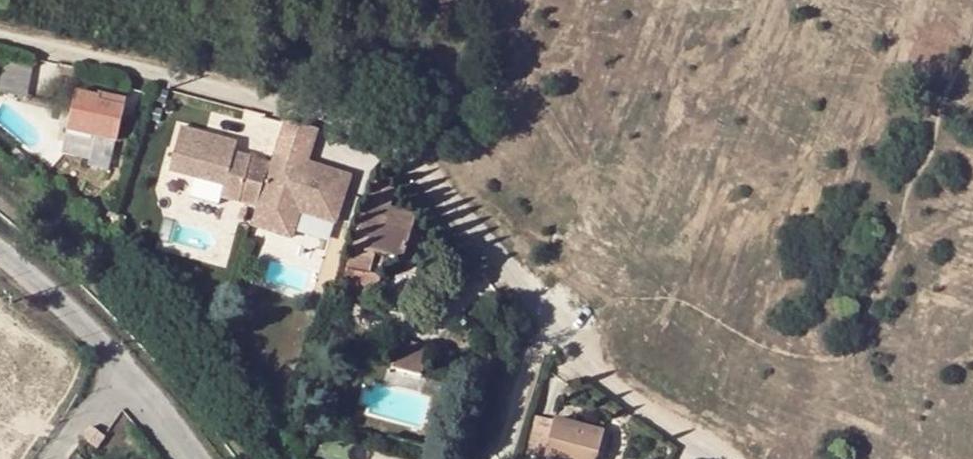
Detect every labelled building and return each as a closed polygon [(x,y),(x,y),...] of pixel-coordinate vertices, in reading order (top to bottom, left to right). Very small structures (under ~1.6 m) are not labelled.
[(90,132),(90,135),(116,141),(124,107),(101,100),(102,96),(77,90),(69,127),(90,132)] [(280,141),(272,164),(259,207),(256,214),(284,223),(288,209),(301,213),(337,224),(352,178),(332,171),(331,177),(320,173),(316,166),(308,164),(319,130),(286,120),(280,141)] [(239,143),(183,129),(171,171),(201,180),(226,185),(223,199),(259,207),(272,164),(252,158),(251,159),(249,166),(234,161),(237,154),(239,143)] [(251,159),(237,154),(234,161),(249,166),(251,159)] [(332,171),(316,166),(320,173),(331,177),(332,171)] [(226,185),(201,180),(198,193),(223,199),(226,185)] [(365,204),(347,266),(341,286),(364,293),(370,274),(371,272),(376,251),(422,265),(430,240),(411,235),(417,215),(392,208),(397,189),(376,183),(369,205),(365,204)] [(284,223),(256,214),(254,222),(252,227),(293,240),(301,213),(288,209),(284,223)] [(370,274),(364,293),(382,299),(387,279),(370,274)] [(430,353),(391,342),(386,362),(425,372),(430,353)] [(555,419),(537,414),(526,454),(545,458),(555,419)] [(545,458),(547,458),(597,458),(604,432),(555,419),(545,458)] [(81,439),(73,452),(84,458),(92,447),(81,439)]
